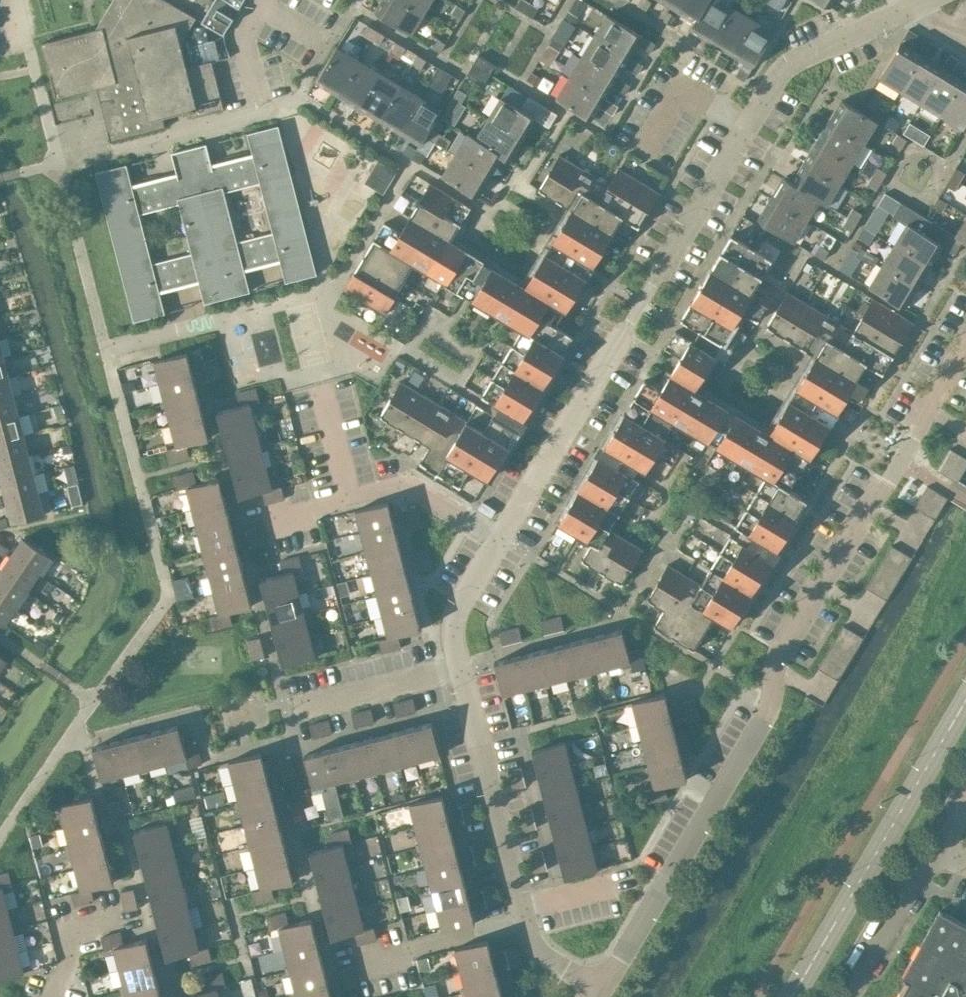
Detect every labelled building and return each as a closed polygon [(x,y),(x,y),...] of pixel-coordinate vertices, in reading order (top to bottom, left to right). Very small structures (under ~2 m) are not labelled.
[(110,141),(166,127),(163,116),(189,110),(191,117),(224,109),(211,60),(187,66),(181,43),(196,17),(184,10),(183,12),(163,0),(113,0),(96,29),(42,43),(56,96),(97,86),(109,130),(108,130),(110,141)] [(201,22),(223,35),(244,0),(214,0),(201,22)] [(411,33),(424,12),(404,0),(383,0),(376,12),(411,33)] [(424,12),(431,0),(404,0),(424,12)] [(524,12),(529,3),(524,0),(519,0),(515,7),(524,12)] [(646,10),(651,1),(649,0),(640,0),(637,5),(646,10)] [(679,0),(661,0),(675,8),(679,0)] [(675,8),(694,20),(695,20),(707,0),(679,0),(675,8)] [(732,6),(722,0),(707,0),(695,20),(694,20),(691,25),(689,28),(691,29),(711,41),(723,20),(732,6)] [(524,12),(533,17),(538,8),(529,3),(524,12)] [(452,13),(460,18),(466,9),(457,4),(452,13)] [(711,41),(731,53),(752,18),(732,6),(723,20),(711,41)] [(658,17),(667,22),(672,13),(663,8),(658,17)] [(607,14),(594,35),(629,56),(642,35),(607,14)] [(731,53),(753,66),(774,31),(752,18),(731,53)] [(683,20),(678,29),(687,34),(691,29),(689,28),(691,25),(688,23),(683,20)] [(362,33),(371,38),(376,29),(368,24),(362,33)] [(904,37),(913,42),(918,34),(909,28),(904,37)] [(371,38),(380,43),(385,35),(376,29),(371,38)] [(594,35),(581,56),(617,77),(629,56),(594,35)] [(432,46),(440,51),(446,42),(437,37),(432,46)] [(641,47),(650,52),(655,43),(647,38),(641,47)] [(694,49),(703,55),(708,46),(699,41),(694,49)] [(925,50),(934,55),(939,46),(930,41),(925,50)] [(392,51),(401,56),(406,47),(397,42),(392,51)] [(880,77),(901,90),(922,55),(901,42),(880,77)] [(316,81),(337,94),(358,59),(337,46),(316,81)] [(715,62),(724,67),(729,58),(720,53),(715,62)] [(945,62),(954,67),(959,59),(950,53),(945,62)] [(412,63),(421,68),(426,59),(418,54),(412,63)] [(466,75),(483,85),(495,64),(479,54),(466,75)] [(901,90),(921,102),(943,67),(922,55),(901,90)] [(581,56),(569,76),(604,97),(605,97),(617,77),(581,56)] [(337,94),(358,106),(379,71),(358,59),(337,94)] [(629,68),(637,73),(643,64),(634,59),(629,68)] [(736,74),(745,80),(750,71),(741,66),(736,74)] [(921,102),(942,115),(963,79),(943,67),(921,102)] [(358,106),(378,119),(399,84),(379,71),(358,106)] [(556,98),(591,119),(599,106),(613,114),(618,105),(605,97),(604,97),(569,76),(556,98)] [(616,88),(625,93),(630,85),(622,79),(616,88)] [(963,128),(965,123),(965,81),(963,79),(942,115),(963,128)] [(378,119),(399,131),(420,96),(399,84),(378,119)] [(453,97),(462,102),(467,93),(458,88),(453,97)] [(420,144),(425,136),(434,141),(439,132),(430,127),(441,109),(420,96),(399,131),(420,144)] [(488,118),(523,139),(535,119),(549,127),(557,113),(528,96),(520,109),(501,97),(488,118)] [(448,106),(456,111),(462,102),(453,97),(448,106)] [(842,99),(829,121),(865,142),(877,121),(842,99)] [(502,155),(502,156),(510,161),(523,139),(488,118),(476,138),(475,139),(502,155)] [(829,121),(817,142),(852,163),(865,142),(829,121)] [(198,279),(205,303),(250,291),(243,267),(282,257),(288,280),(285,281),(286,282),(317,274),(316,273),(314,273),(276,126),(279,126),(278,125),(247,133),(248,134),(250,133),(256,156),(212,167),(206,143),(171,152),(178,176),(131,188),(125,165),(127,165),(127,164),(96,172),(96,173),(98,172),(136,319),(134,320),(134,321),(165,313),(165,312),(162,312),(157,289),(198,279)] [(455,154),(490,175),(502,156),(502,155),(475,139),(476,138),(468,133),(455,154)] [(893,142),(902,147),(907,138),(898,133),(893,142)] [(412,157),(420,163),(425,154),(427,156),(436,142),(434,141),(425,136),(420,144),(417,148),(417,149),(412,157)] [(817,142),(805,162),(840,183),(852,163),(817,142)] [(403,152),(412,157),(417,149),(417,148),(408,143),(403,152)] [(442,175),(477,197),(490,175),(455,154),(442,175)] [(567,206),(572,208),(553,240),(552,241),(592,266),(622,216),(639,226),(659,191),(619,167),(609,184),(560,154),(539,188),(567,206)] [(367,182),(383,191),(394,172),(378,162),(367,182)] [(819,200),(827,205),(836,210),(849,189),(840,183),(805,162),(793,182),(792,183),(819,199),(819,200)] [(951,175),(960,180),(965,172),(956,166),(951,175)] [(878,167),(873,175),(882,181),(887,172),(878,167)] [(868,184),(876,190),(882,181),(873,175),(868,184)] [(946,184),(954,189),(960,180),(951,175),(946,184)] [(772,198),(807,219),(816,224),(827,205),(819,200),(819,199),(792,183),(793,182),(785,177),(772,198)] [(484,259),(451,240),(471,207),(430,182),(401,232),(384,222),(344,290),(384,314),(414,265),(463,294),(484,259)] [(933,205),(942,210),(947,201),(938,196),(933,205)] [(759,220),(794,241),(807,219),(772,198),(759,220)] [(930,265),(942,244),(925,233),(932,220),(901,201),(893,215),(907,223),(894,244),(930,265)] [(848,216),(857,222),(862,213),(854,208),(848,216)] [(843,225),(852,230),(857,222),(848,216),(843,225)] [(942,244),(955,252),(963,240),(965,241),(965,217),(956,234),(932,220),(925,233),(942,244)] [(762,275),(772,259),(732,235),(681,319),(722,343),(731,327),(741,310),(758,320),(779,285),(762,275)] [(815,253),(824,259),(829,250),(820,244),(815,253)] [(882,264),(917,285),(930,265),(894,244),(882,264)] [(856,255),(865,260),(870,252),(861,246),(856,255)] [(586,276),(546,252),(526,284),(493,265),(472,300),(521,329),(482,395),(522,419),(562,353),(573,335),(556,325),(586,276)] [(865,260),(874,266),(879,257),(870,252),(865,260)] [(869,286),(904,307),(917,285),(882,264),(869,286)] [(816,355),(796,388),(837,412),(866,363),(883,373),(914,321),(873,297),(853,330),(788,291),(767,325),(816,355)] [(695,386),(715,354),(691,339),(671,372),(661,389),(645,379),(625,413),(604,446),(645,471),(675,421),(707,441),(728,406),(695,386)] [(156,365),(160,382),(193,374),(187,352),(155,361),(150,362),(151,366),(156,365)] [(9,376),(4,357),(0,358),(0,379),(9,376)] [(204,361),(207,371),(220,367),(217,358),(204,361)] [(207,371),(209,380),(222,377),(220,367),(207,371)] [(160,401),(161,405),(198,395),(193,374),(160,382),(165,400),(160,401)] [(14,396),(9,376),(0,379),(0,399),(14,396)] [(420,461),(460,486),(470,469),(486,479),(517,428),(477,403),(467,420),(401,380),(380,415),(430,445),(420,461)] [(247,390),(250,403),(260,401),(256,388),(247,390)] [(240,405),(250,403),(247,390),(237,393),(240,405)] [(167,407),(171,424),(204,416),(198,395),(161,405),(162,408),(167,407)] [(19,415),(14,396),(0,399),(0,420),(19,415)] [(736,525),(777,550),(807,498),(791,488),(830,423),(790,398),(770,431),(737,412),(716,446),(765,476),(736,525)] [(223,433),(255,425),(250,403),(240,405),(217,411),(223,433)] [(24,434),(19,415),(0,420),(0,441),(24,434)] [(171,424),(177,446),(187,444),(209,438),(204,416),(171,424)] [(228,454),(265,445),(264,441),(260,442),(255,425),(223,433),(228,454)] [(29,454),(24,434),(0,441),(0,461),(29,454)] [(177,446),(180,459),(190,456),(187,444),(177,446)] [(234,475),(266,466),(262,449),(266,448),(265,445),(228,454),(234,475)] [(167,448),(170,461),(180,459),(177,446),(167,448)] [(937,469),(947,475),(960,454),(950,448),(937,469)] [(2,481),(34,473),(29,454),(0,461),(0,473),(2,481)] [(958,482),(965,468),(965,457),(960,454),(947,475),(958,482)] [(610,529),(640,479),(599,455),(559,523),(592,542),(582,559),(622,583),(643,548),(610,529)] [(239,497),(262,491),(272,488),(266,466),(234,475),(239,497)] [(184,474),(187,486),(197,484),(194,471),(184,474)] [(2,481),(7,501),(39,492),(34,473),(2,481)] [(177,489),(187,486),(184,474),(174,476),(177,489)] [(187,486),(193,508),(225,500),(220,478),(197,484),(187,486)] [(272,488),(275,501),(285,498),(282,485),(272,488)] [(915,506),(925,513),(938,491),(928,485),(915,506)] [(262,491),(265,503),(275,501),(272,488),(262,491)] [(925,513),(935,519),(948,497),(938,491),(925,513)] [(7,501),(12,521),(44,512),(39,492),(7,501)] [(193,527),(194,530),(231,521),(225,500),(193,508),(197,526),(193,527)] [(357,514),(361,532),(394,523),(388,501),(356,510),(351,511),(352,515),(357,514)] [(408,520),(420,516),(418,507),(405,510),(408,520)] [(408,520),(410,529),(423,526),(420,516),(408,520)] [(9,525),(6,517),(0,518),(0,528),(9,525)] [(199,533),(203,550),(236,542),(231,521),(194,530),(195,534),(199,533)] [(361,550),(362,554),(399,544),(394,523),(361,532),(366,549),(361,550)] [(247,528),(250,538),(263,534),(260,525),(247,528)] [(250,538),(252,547),(265,544),(263,534),(250,538)] [(664,608),(654,624),(695,649),(714,616),(731,626),(771,558),(731,534),(701,583),(668,563),(648,598),(664,608)] [(11,555),(39,573),(50,556),(23,538),(11,555)] [(5,556),(10,549),(0,542),(0,552),(5,556)] [(204,568),(204,572),(241,562),(236,542),(203,550),(208,567),(204,568)] [(367,556),(372,573),(405,565),(399,544),(362,554),(363,557),(367,556)] [(879,565),(890,572),(902,550),(892,544),(879,565)] [(416,552),(419,561),(431,558),(429,548),(416,552)] [(902,550),(890,572),(900,578),(913,557),(902,550)] [(0,571),(27,590),(39,573),(11,555),(0,571)] [(290,558),(293,571),(303,568),(300,556),(290,558)] [(283,573),(293,571),(290,558),(280,561),(283,573)] [(419,561),(421,571),(434,568),(431,558),(419,561)] [(210,574),(214,592),(247,583),(241,562),(204,572),(205,575),(210,574)] [(372,592),(373,595),(410,586),(405,565),(372,573),(376,591),(372,592)] [(866,587),(877,593),(890,572),(879,565),(866,587)] [(16,606),(27,590),(0,571),(0,572),(0,595),(16,606)] [(266,601),(299,592),(293,571),(283,573),(260,579),(266,601)] [(877,593),(887,599),(900,578),(890,572),(877,593)] [(214,592),(220,613),(230,611),(252,605),(247,583),(214,592)] [(378,598),(383,615),(415,607),(410,586),(373,595),(374,599),(378,598)] [(272,622),(308,612),(307,609),(303,610),(299,592),(266,601),(272,622)] [(5,624),(16,606),(0,595),(0,621),(5,624)] [(383,615),(388,637),(398,635),(421,629),(415,607),(383,615)] [(220,613),(223,626),(233,623),(230,611),(220,613)] [(272,622),(277,643),(310,634),(305,617),(309,616),(308,612),(272,622)] [(210,616),(213,628),(223,626),(220,613),(210,616)] [(551,618),(555,631),(564,629),(561,616),(551,618)] [(542,621),(545,633),(545,634),(555,631),(551,618),(542,621)] [(831,646),(841,652),(854,631),(844,624),(831,646)] [(510,629),(513,642),(523,639),(519,626),(510,629)] [(500,631),(503,644),(513,642),(510,629),(500,631)] [(600,634),(609,667),(630,661),(628,651),(622,629),(600,634)] [(841,652),(852,658),(864,637),(854,631),(841,652)] [(277,643),(282,664),(283,664),(315,656),(319,655),(318,651),(314,652),(310,634),(277,643)] [(579,640),(589,676),(592,676),(591,671),(609,667),(600,634),(579,640)] [(388,637),(392,650),(402,647),(398,635),(388,637)] [(248,640),(250,649),(263,646),(260,636),(248,640)] [(379,639),(382,652),(392,650),(388,637),(379,639)] [(558,645),(567,678),(584,673),(585,677),(589,676),(579,640),(558,645)] [(537,650),(547,687),(550,686),(549,682),(567,678),(558,645),(537,650)] [(250,649),(253,659),(265,656),(263,646),(250,649)] [(818,667),(828,673),(841,652),(831,646),(818,667)] [(628,651),(630,661),(643,658),(640,648),(628,651)] [(516,656),(525,688),(542,684),(543,688),(547,687),(537,650),(516,656)] [(828,673),(839,679),(852,658),(841,652),(828,673)] [(503,694),(504,698),(508,697),(507,693),(525,688),(516,656),(495,661),(503,694)] [(643,658),(630,661),(633,671),(645,668),(643,658)] [(633,706),(638,724),(671,715),(665,693),(632,702),(633,702),(628,703),(629,707),(633,706)] [(403,701),(407,713),(417,711),(413,698),(403,701)] [(682,702),(685,712),(697,708),(695,699),(682,702)] [(394,703),(397,716),(407,713),(403,701),(394,703)] [(685,712),(687,721),(700,718),(697,708),(685,712)] [(361,711),(365,724),(375,722),(371,709),(361,711)] [(352,714),(355,727),(365,724),(361,711),(352,714)] [(638,742),(639,746),(676,736),(671,715),(638,724),(643,741),(638,742)] [(320,722),(323,735),(333,732),(329,720),(320,722)] [(310,725),(313,737),(323,735),(320,722),(310,725)] [(410,727),(418,760),(436,755),(438,760),(441,759),(440,754),(432,722),(410,727)] [(157,730),(165,763),(186,757),(184,747),(178,725),(157,730)] [(389,733),(399,770),(402,769),(401,764),(418,760),(410,727),(389,733)] [(136,736),(145,772),(149,772),(148,767),(165,763),(157,730),(136,736)] [(368,738),(377,771),(394,766),(395,770),(399,770),(389,733),(368,738)] [(115,741),(123,774),(141,769),(142,773),(145,772),(136,736),(115,741)] [(645,748),(649,765),(682,757),(676,736),(639,746),(640,749),(645,748)] [(347,743),(357,780),(360,779),(359,775),(377,771),(368,738),(347,743)] [(93,747),(101,779),(123,774),(115,741),(93,747)] [(532,750),(538,772),(570,763),(566,745),(570,744),(569,741),(565,742),(565,741),(532,750)] [(326,749),(335,781),(352,777),(353,781),(357,780),(347,743),(326,749)] [(184,747),(186,757),(199,754),(197,744),(184,747)] [(322,791),(329,818),(343,815),(335,781),(326,749),(304,755),(313,787),(327,783),(328,790),(322,791)] [(230,765),(234,783),(267,774),(261,753),(229,761),(225,762),(225,766),(230,765)] [(199,754),(186,757),(189,767),(202,764),(199,754)] [(649,765),(654,787),(665,785),(687,779),(682,757),(649,765)] [(278,761),(281,771),(294,768),(291,758),(278,761)] [(538,772),(543,793),(580,783),(579,780),(575,781),(570,763),(538,772)] [(508,769),(511,778),(524,775),(521,765),(508,769)] [(281,771),(284,781),(296,777),(294,768),(281,771)] [(235,801),(235,805),(272,795),(267,774),(234,783),(239,800),(235,801)] [(511,778),(513,788),(526,785),(524,775),(511,778)] [(543,793),(548,814),(581,805),(577,788),(581,787),(580,783),(543,793)] [(654,787),(658,800),(668,797),(665,785),(654,787)] [(645,789),(648,802),(658,800),(654,787),(645,789)] [(56,792),(59,805),(69,802),(66,790),(56,792)] [(50,807),(59,805),(56,792),(47,795),(50,807)] [(241,807),(245,825),(278,816),(272,795),(235,805),(236,808),(241,807)] [(411,807),(416,825),(448,817),(443,795),(410,803),(410,804),(406,805),(407,808),(411,807)] [(59,805),(65,826),(98,818),(92,796),(69,802),(59,805)] [(289,803),(292,813),(304,809),(302,799),(289,803)] [(107,803),(110,813),(123,809),(120,800),(107,803)] [(461,803),(463,813),(476,810),(473,800),(461,803)] [(548,814),(554,834),(591,825),(590,822),(586,823),(581,805),(548,814)] [(163,809),(167,822),(176,820),(173,807),(163,809)] [(519,811),(522,820),(534,817),(532,807),(519,811)] [(110,813),(112,822),(125,819),(123,809),(110,813)] [(157,824),(167,822),(163,809),(153,812),(157,824)] [(292,813),(294,822),(307,819),(304,809),(292,813)] [(463,813),(466,823),(478,819),(476,810),(463,813)] [(245,843),(246,847),(283,837),(278,816),(245,825),(250,842),(245,843)] [(416,844),(417,847),(453,838),(448,817),(416,825),(420,843),(416,844)] [(522,820),(524,830),(537,827),(534,817),(522,820)] [(65,845),(66,848),(103,839),(98,818),(65,826),(69,844),(65,845)] [(140,852),(172,844),(167,822),(157,824),(134,830),(140,852)] [(554,834),(559,855),(592,847),(587,830),(592,828),(591,825),(554,834)] [(315,874),(348,865),(342,844),(352,841),(349,829),(329,834),(332,846),(310,852),(315,874)] [(251,849),(256,866),(288,858),(283,837),(246,847),(247,850),(251,849)] [(422,850),(426,867),(459,859),(453,838),(417,847),(418,851),(422,850)] [(71,851),(76,868),(108,860),(103,839),(66,848),(67,852),(71,851)] [(471,845),(474,855),(487,852),(484,842),(471,845)] [(145,873),(182,863),(181,860),(177,861),(172,844),(140,852),(145,873)] [(559,855),(565,877),(598,869),(597,868),(602,867),(601,864),(597,865),(592,847),(559,855)] [(530,852),(532,862),(545,859),(543,849),(530,852)] [(474,855),(476,865),(489,861),(487,852),(474,855)] [(256,866),(261,888),(271,886),(294,880),(288,858),(256,866)] [(427,886),(427,889),(464,880),(459,859),(426,867),(431,884),(427,886)] [(532,862),(535,872),(548,869),(545,859),(532,862)] [(76,868),(81,890),(91,888),(114,882),(108,860),(76,868)] [(150,894),(183,885),(178,868),(183,867),(182,863),(145,873),(150,894)] [(321,895),(357,885),(357,882),(352,883),(348,865),(315,874),(321,895)] [(2,887),(12,884),(9,872),(0,874),(0,878),(2,887)] [(433,891),(437,909),(470,901),(464,880),(427,889),(428,893),(433,891)] [(482,887),(485,897),(497,893),(495,884),(482,887)] [(156,915),(193,905),(192,902),(187,903),(183,885),(150,894),(156,915)] [(326,915),(359,907),(354,890),(358,888),(357,885),(321,895),(326,915)] [(261,888),(265,901),(275,898),(271,886),(261,888)] [(81,890),(85,902),(95,900),(91,888),(81,890)] [(121,891),(124,901),(136,897),(134,888),(121,891)] [(252,890),(255,903),(265,901),(261,888),(252,890)] [(72,892),(75,905),(85,902),(81,890),(72,892)] [(485,897),(487,907),(500,903),(497,893),(485,897)] [(124,901),(126,910),(139,907),(136,897),(124,901)] [(437,928),(438,932),(443,931),(475,922),(470,901),(437,909),(442,927),(437,928)] [(161,936),(194,927),(189,910),(193,909),(193,905),(156,915),(161,936)] [(332,937),(354,931),(364,928),(359,907),(326,915),(332,937)] [(17,928),(16,924),(12,926),(8,908),(0,910),(0,932),(17,928)] [(965,992),(965,923),(945,912),(940,910),(937,915),(937,914),(904,974),(908,977),(897,996),(946,996),(965,992)] [(276,914),(279,927),(289,924),(286,912),(276,914)] [(270,929),(279,927),(276,914),(266,917),(270,929)] [(279,927),(285,948),(317,940),(312,918),(289,924),(279,927)] [(364,928),(367,941),(377,939),(374,926),(364,928)] [(167,958),(189,952),(199,949),(194,927),(161,936),(167,958)] [(18,950),(14,933),(18,931),(17,928),(0,932),(0,955),(18,950)] [(354,931),(357,944),(367,941),(364,928),(354,931)] [(111,934),(114,947),(124,944),(121,932),(111,934)] [(105,949),(114,947),(111,934),(101,937),(105,949)] [(114,947),(120,968),(152,960),(147,938),(124,944),(114,947)] [(456,952),(461,970),(493,961),(488,939),(455,948),(451,949),(452,953),(456,952)] [(285,967),(286,970),(323,961),(317,940),(285,948),(289,966),(285,967)] [(505,948),(507,958),(520,955),(518,945),(505,948)] [(199,949),(202,962),(212,959),(209,946),(199,949)] [(189,952),(192,964),(202,962),(199,949),(189,952)] [(24,972),(27,971),(26,966),(23,967),(18,950),(0,955),(0,978),(24,972)] [(507,958),(510,968),(523,964),(520,955),(507,958)] [(120,987),(121,991),(158,981),(152,960),(120,968),(124,986),(120,987)] [(291,973),(296,990),(328,982),(323,961),(286,970),(287,974),(291,973)] [(461,988),(462,992),(499,982),(493,961),(461,970),(465,987),(461,988)] [(340,969),(342,978),(355,975),(352,965),(340,969)] [(213,975),(217,988),(226,985),(223,972),(213,975)] [(206,990),(217,988),(213,975),(203,977),(206,990)] [(342,978),(345,988),(357,985),(355,975),(342,978)] [(127,996),(162,996),(158,981),(121,991),(122,994),(126,993),(127,996)] [(328,982),(296,990),(297,996),(332,996),(328,982)] [(468,996),(503,996),(499,982),(462,992),(463,995),(467,994),(468,996)] [(518,996),(529,996),(531,996),(528,987),(516,990),(518,996)] [(217,988),(206,990),(184,996),(219,996),(217,988)]
